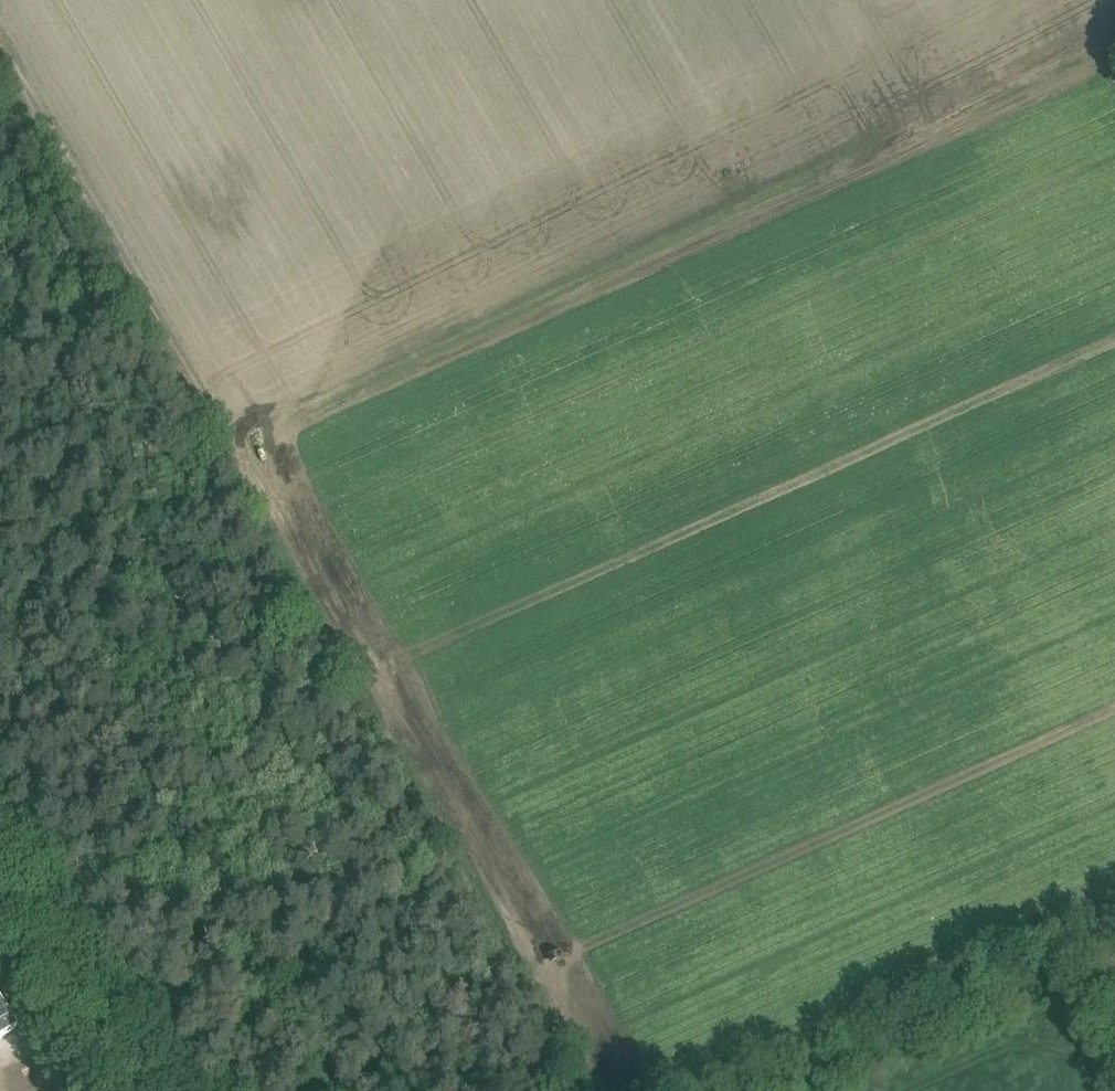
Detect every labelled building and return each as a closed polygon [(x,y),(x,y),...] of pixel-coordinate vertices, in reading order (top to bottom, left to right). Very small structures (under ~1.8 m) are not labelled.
[(17,1028),(0,1000),(0,1038),(17,1028)]
